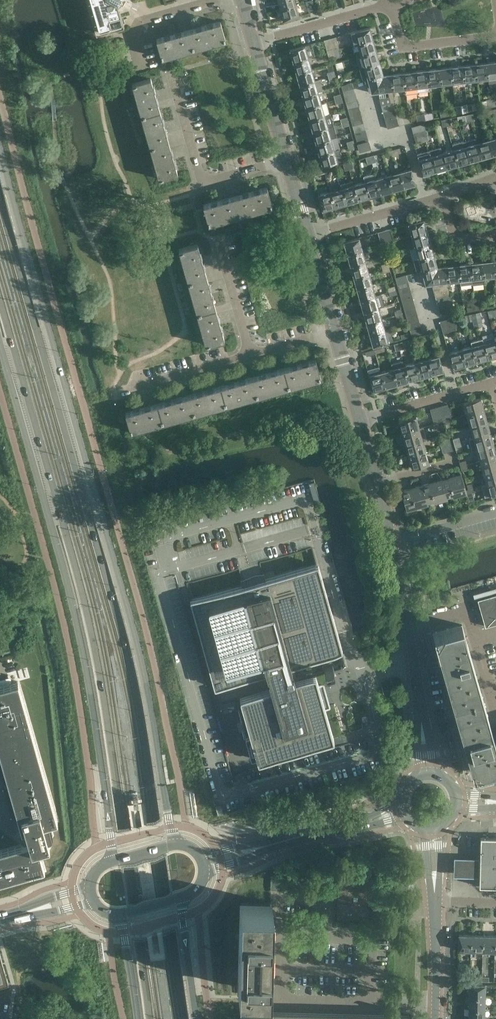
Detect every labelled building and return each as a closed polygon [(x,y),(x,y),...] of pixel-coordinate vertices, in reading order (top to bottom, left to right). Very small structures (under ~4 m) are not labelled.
[(96,34),(124,26),(118,7),(123,6),(126,1),(126,0),(86,0),(96,34)] [(294,0),(278,0),(280,9),(296,4),(294,0)] [(306,1),(309,13),(315,11),(312,0),(311,0),(306,1)] [(299,16),(296,4),(280,9),(283,20),(299,16)] [(220,21),(207,25),(188,30),(194,49),(226,40),(220,21)] [(354,32),(358,44),(373,40),(370,28),(370,27),(354,32)] [(194,49),(188,30),(156,39),(162,58),(194,49)] [(336,37),(330,39),(333,48),(339,46),(336,37)] [(333,48),(330,39),(324,40),(327,50),(333,48)] [(376,51),(373,40),(358,44),(361,55),(376,51)] [(290,50),(293,62),(309,57),(314,56),(311,44),(289,50),(290,50)] [(380,63),(376,51),(361,55),(364,67),(380,63)] [(312,69),(309,57),(293,62),(296,74),(312,69)] [(486,63),(488,79),(495,78),(495,62),(486,63)] [(383,74),(380,63),(364,67),(368,79),(383,74)] [(488,79),(486,63),(474,64),(476,80),(488,79)] [(476,80),(474,64),(462,66),(464,82),(476,80)] [(464,82),(462,66),(451,67),(453,83),(464,82)] [(453,83),(451,67),(439,69),(440,84),(453,83)] [(315,81),(312,69),(296,74),(300,85),(315,81)] [(440,84),(439,69),(427,70),(429,86),(440,84)] [(429,86),(427,70),(415,71),(417,87),(429,86)] [(417,87),(415,71),(403,73),(405,89),(417,87)] [(405,89),(403,73),(391,74),(390,74),(391,77),(393,90),(405,89)] [(383,74),(368,79),(372,92),(388,91),(393,90),(391,77),(384,78),(383,74)] [(132,83),(141,115),(159,110),(151,78),(132,83)] [(318,92),(315,81),(300,85),(303,97),(318,92)] [(353,83),(342,86),(343,92),(355,89),(354,88),(353,84),(353,83)] [(355,89),(343,92),(345,98),(356,95),(356,94),(355,89)] [(321,104),(318,92),(303,97),(306,108),(321,104)] [(356,95),(345,98),(347,104),(358,101),(358,100),(356,95)] [(382,106),(391,103),(389,97),(380,99),(380,100),(382,105),(382,106)] [(358,101),(347,104),(348,110),(360,107),(359,106),(358,101)] [(396,108),(395,102),(391,103),(382,106),(383,111),(383,112),(396,108)] [(468,111),(467,104),(466,103),(456,106),(457,114),(468,111)] [(325,115),(321,104),(306,108),(309,119),(325,115)] [(360,107),(348,110),(350,116),(361,112),(361,111),(360,107)] [(396,113),(396,108),(383,112),(385,116),(390,115),(396,113)] [(168,141),(159,110),(141,115),(150,147),(168,141)] [(352,122),(363,118),(363,117),(362,117),(361,112),(350,116),(352,122)] [(408,112),(402,113),(404,124),(405,124),(410,123),(411,122),(408,112)] [(399,126),(396,113),(390,115),(393,127),(394,127),(399,126)] [(404,124),(402,113),(396,113),(399,126),(400,125),(404,124)] [(328,127),(325,115),(309,119),(312,131),(328,127)] [(393,127),(390,115),(385,116),(388,129),(389,128),(388,128),(393,127)] [(353,127),(364,124),(364,123),(363,118),(352,122),(353,127)] [(355,133),(366,130),(366,129),(364,124),(353,127),(355,133)] [(424,124),(420,125),(412,127),(412,128),(413,133),(414,133),(426,130),(424,124)] [(331,138),(328,127),(312,131),(316,143),(331,138)] [(367,135),(366,130),(355,133),(357,139),(368,136),(367,135)] [(428,135),(426,130),(414,133),(414,134),(415,138),(415,139),(422,137),(428,135)] [(334,150),(331,138),(316,143),(319,154),(334,150)] [(482,158),(477,143),(476,138),(464,142),(465,146),(470,162),(482,158)] [(493,155),(489,140),(477,143),(482,158),(493,155)] [(177,173),(168,141),(150,147),(159,179),(177,173)] [(371,148),(369,141),(358,144),(360,151),(371,148)] [(470,162),(465,146),(464,142),(464,141),(452,144),(453,150),(458,165),(470,162)] [(447,168),(442,153),(441,147),(429,151),(435,171),(447,168)] [(339,149),(334,150),(319,154),(322,166),(343,161),(339,149)] [(458,165),(453,150),(442,153),(447,168),(458,165)] [(435,171),(429,151),(417,154),(423,175),(424,175),(423,175),(435,171)] [(411,169),(399,172),(403,188),(415,184),(415,185),(416,184),(411,169)] [(403,188),(399,172),(387,175),(392,191),(403,188)] [(380,194),(374,173),(364,176),(365,182),(369,197),(380,194)] [(392,191),(387,175),(376,179),(375,173),(374,173),(380,194),(392,191)] [(357,201),(352,181),(341,184),(342,188),(341,189),(345,204),(357,201)] [(369,197),(365,182),(354,185),(352,181),(357,201),(369,197)] [(267,187),(242,195),(235,197),(240,215),(272,206),(267,187)] [(345,204),(341,189),(329,192),(334,207),(345,204)] [(334,207),(329,192),(318,195),(322,211),(323,211),(323,210),(334,207)] [(240,215),(235,197),(203,206),(208,224),(240,215)] [(409,224),(412,236),(427,232),(424,220),(424,219),(408,224),(409,224)] [(393,239),(390,229),(384,231),(387,241),(393,239)] [(387,241),(384,231),(378,232),(381,243),(387,241)] [(431,244),(427,232),(412,236),(415,247),(409,249),(410,249),(431,244)] [(344,242),(347,254),(363,250),(359,238),(359,237),(343,242),(344,242)] [(179,249),(188,281),(206,276),(197,244),(179,249)] [(434,255),(431,244),(410,249),(413,260),(434,255)] [(366,261),(363,250),(347,254),(350,266),(366,261)] [(437,267),(434,255),(413,260),(416,273),(422,271),(437,267)] [(495,276),(493,260),(481,262),(483,278),(495,276)] [(369,273),(366,261),(350,266),(353,277),(369,273)] [(483,278),(481,262),(470,263),(472,279),(472,284),(484,283),(483,278)] [(472,279),(470,263),(458,265),(460,280),(461,285),(472,284),(472,279)] [(460,280),(458,265),(445,266),(447,282),(448,282),(460,280)] [(447,282),(445,266),(437,267),(422,271),(426,285),(432,284),(443,282),(447,282)] [(372,285),(369,273),(353,277),(357,289),(372,285)] [(395,278),(397,284),(408,281),(408,280),(407,276),(407,275),(395,278)] [(215,307),(206,276),(188,281),(197,313),(215,307)] [(408,281),(397,284),(399,290),(410,286),(408,281)] [(445,289),(443,282),(432,284),(434,292),(445,289)] [(376,296),(372,285),(357,289),(360,300),(376,296)] [(410,287),(410,286),(399,290),(400,295),(411,292),(410,287)] [(447,294),(445,289),(434,292),(435,298),(447,294)] [(412,293),(411,292),(400,295),(402,302),(413,298),(411,293),(412,293)] [(450,299),(450,293),(447,294),(435,298),(437,303),(450,299)] [(379,308),(376,296),(360,300),(363,312),(379,308)] [(413,299),(413,298),(402,302),(404,307),(415,304),(414,303),(413,299)] [(451,306),(450,299),(437,303),(439,309),(451,306)] [(415,305),(415,304),(404,307),(405,313),(416,310),(416,309),(415,305)] [(452,312),(451,306),(439,309),(440,315),(452,312)] [(224,339),(215,307),(197,313),(206,345),(224,339)] [(382,319),(379,308),(363,312),(366,323),(382,319)] [(416,310),(405,313),(407,319),(418,316),(416,310)] [(479,327),(475,313),(464,315),(465,322),(473,321),(475,328),(479,327)] [(418,316),(407,319),(409,324),(419,321),(418,316)] [(385,331),(382,319),(366,323),(370,335),(385,331)] [(451,325),(449,319),(440,321),(441,328),(451,325)] [(420,322),(419,321),(409,324),(410,330),(421,327),(420,322)] [(453,331),(451,325),(441,328),(443,333),(453,331)] [(423,333),(421,327),(410,330),(412,336),(423,333)] [(390,329),(385,331),(370,335),(373,346),(373,347),(393,341),(390,329)] [(495,340),(494,335),(482,339),(483,343),(488,359),(495,356),(495,343),(495,340)] [(488,359),(483,343),(482,339),(471,342),(473,346),(477,362),(488,359)] [(477,362),(473,346),(460,350),(465,365),(477,362)] [(465,365),(460,350),(449,353),(448,353),(453,369),(453,368),(465,365)] [(439,356),(428,359),(432,374),(443,371),(443,372),(443,371),(439,355),(439,356)] [(316,359),(284,368),(289,387),(321,378),(316,359)] [(420,378),(432,374),(428,359),(416,362),(420,378)] [(420,378),(416,362),(404,366),(408,381),(420,378)] [(408,381),(404,366),(393,369),(397,384),(408,381)] [(289,387),(284,368),(252,377),(257,396),(289,387)] [(397,384),(393,369),(381,372),(386,387),(397,384)] [(386,387),(381,372),(369,375),(373,391),(374,391),(386,387)] [(257,396),(252,377),(220,386),(226,405),(257,396)] [(226,405),(220,386),(189,395),(194,414),(226,405)] [(194,414),(189,395),(157,404),(163,423),(194,414)] [(481,398),(463,403),(464,404),(467,415),(484,410),(481,399),(481,398)] [(163,423),(157,404),(125,413),(131,432),(163,423)] [(451,416),(448,404),(447,404),(447,405),(442,406),(445,418),(447,417),(451,416)] [(445,418),(442,406),(441,406),(437,408),(436,407),(439,419),(442,418),(445,418)] [(439,419),(436,407),(435,408),(436,408),(431,409),(430,409),(433,421),(438,419),(439,419)] [(487,422),(484,410),(467,415),(470,427),(487,422)] [(416,416),(399,421),(399,422),(402,433),(419,428),(416,417),(416,416)] [(491,434),(487,422),(470,427),(473,438),(491,434)] [(423,427),(419,428),(402,433),(403,436),(401,437),(403,444),(405,443),(405,445),(422,440),(426,439),(423,427)] [(494,445),(491,434),(473,438),(477,450),(494,445)] [(449,438),(444,440),(445,446),(447,452),(448,452),(447,451),(452,450),(453,450),(449,438)] [(426,451),(422,440),(405,445),(409,456),(426,451)] [(494,445),(477,450),(480,461),(495,457),(495,453),(494,445)] [(429,463),(426,451),(409,456),(412,467),(412,468),(429,463)] [(480,461),(483,473),(495,469),(495,457),(480,461)] [(483,473),(486,484),(495,482),(495,469),(483,473)] [(448,479),(442,480),(447,497),(453,496),(453,497),(454,497),(466,493),(467,493),(461,474),(455,476),(454,473),(452,474),(452,476),(448,477),(448,479)] [(447,497),(442,480),(442,479),(428,483),(429,483),(423,485),(428,503),(434,501),(434,502),(435,502),(434,502),(447,498),(447,499),(448,498),(447,497)] [(486,484),(490,495),(489,495),(490,496),(495,494),(495,482),(486,484)] [(428,504),(428,503),(423,485),(423,484),(423,485),(407,489),(402,491),(402,490),(401,491),(407,510),(428,504)] [(185,561),(196,556),(191,547),(180,552),(185,561)] [(244,585),(191,600),(221,706),(236,702),(247,741),(253,739),(259,760),(333,739),(324,707),(323,707),(323,706),(321,699),(320,698),(321,697),(320,697),(318,690),(317,688),(318,687),(315,676),(295,681),(290,664),(341,650),(317,564),(264,579),(264,580),(261,581),(260,576),(246,580),(247,585),(244,586),(244,585)] [(478,600),(480,606),(485,626),(495,623),(495,594),(478,600)] [(459,726),(467,755),(473,773),(495,766),(495,746),(462,625),(458,626),(433,633),(443,668),(459,726)] [(18,681),(16,682),(17,682),(11,684),(11,683),(10,684),(8,675),(7,675),(8,678),(0,680),(0,755),(2,761),(1,761),(2,762),(3,768),(4,769),(5,775),(6,776),(7,781),(8,783),(9,788),(10,790),(11,795),(11,797),(12,797),(13,802),(13,804),(14,804),(15,809),(15,811),(16,811),(17,816),(17,818),(18,818),(19,823),(19,825),(20,824),(21,830),(21,832),(23,831),(25,830),(26,834),(22,835),(24,841),(28,840),(29,844),(23,846),(19,847),(16,848),(14,848),(9,850),(7,850),(2,852),(0,852),(1,852),(0,852),(0,884),(2,883),(3,883),(9,881),(10,881),(15,879),(16,879),(17,879),(22,877),(23,877),(24,877),(29,875),(29,876),(31,875),(36,873),(36,874),(38,873),(43,871),(43,872),(45,871),(44,870),(43,864),(42,863),(41,857),(40,856),(40,855),(46,854),(48,850),(47,847),(49,847),(47,840),(51,839),(52,836),(49,824),(51,823),(50,823),(56,822),(57,821),(57,820),(55,815),(56,815),(55,813),(53,808),(54,808),(53,806),(51,801),(52,801),(51,799),(49,794),(50,794),(49,792),(48,787),(47,785),(46,780),(45,778),(44,773),(43,771),(43,772),(42,766),(41,765),(40,759),(39,758),(38,752),(38,751),(37,751),(36,745),(36,744),(35,744),(34,738),(34,737),(33,737),(32,731),(32,730),(31,730),(30,724),(30,723),(29,723),(28,718),(28,717),(28,716),(26,711),(26,709),(24,704),(24,702),(22,697),(22,695),(20,690),(20,688),(18,683),(18,681)] [(265,775),(263,768),(246,773),(248,780),(265,775)] [(482,886),(495,887),(495,838),(487,837),(480,837),(480,858),(480,861),(479,877),(479,886),(482,886)] [(480,858),(454,858),(453,876),(479,877),(480,861),(480,858)] [(368,867),(338,866),(337,917),(367,918),(368,867)] [(270,905),(270,904),(241,903),(239,988),(268,989),(268,988),(268,980),(268,979),(268,974),(268,973),(268,972),(268,966),(269,966),(269,965),(268,965),(268,959),(269,959),(269,958),(268,958),(269,950),(269,949),(269,942),(269,941),(269,935),(269,934),(269,927),(270,927),(270,926),(269,926),(269,920),(270,920),(270,919),(269,919),(269,913),(270,913),(270,912),(270,905)] [(471,951),(471,935),(459,935),(458,950),(471,951)] [(483,951),(483,935),(471,935),(471,951),(483,951)] [(495,951),(495,936),(483,935),(483,951),(495,951)] [(8,983),(3,964),(0,954),(0,985),(8,983)] [(485,997),(485,985),(469,984),(469,996),(485,997)] [(0,992),(0,1000),(11,1000),(11,991),(0,992)] [(484,1009),(485,997),(469,996),(469,1008),(484,1009)] [(484,1009),(469,1008),(468,1018),(484,1018),(484,1009)] [(263,1011),(263,1018),(409,1018),(409,1015),(408,1015),(400,1015),(401,1015),(401,1014),(400,1013),(400,1012),(399,1011),(398,1011),(398,1010),(397,1010),(396,1010),(396,1011),(395,1011),(394,1011),(394,1012),(393,1013),(391,1013),(389,1014),(388,1014),(385,1015),(383,1015),(383,1014),(263,1011)]
